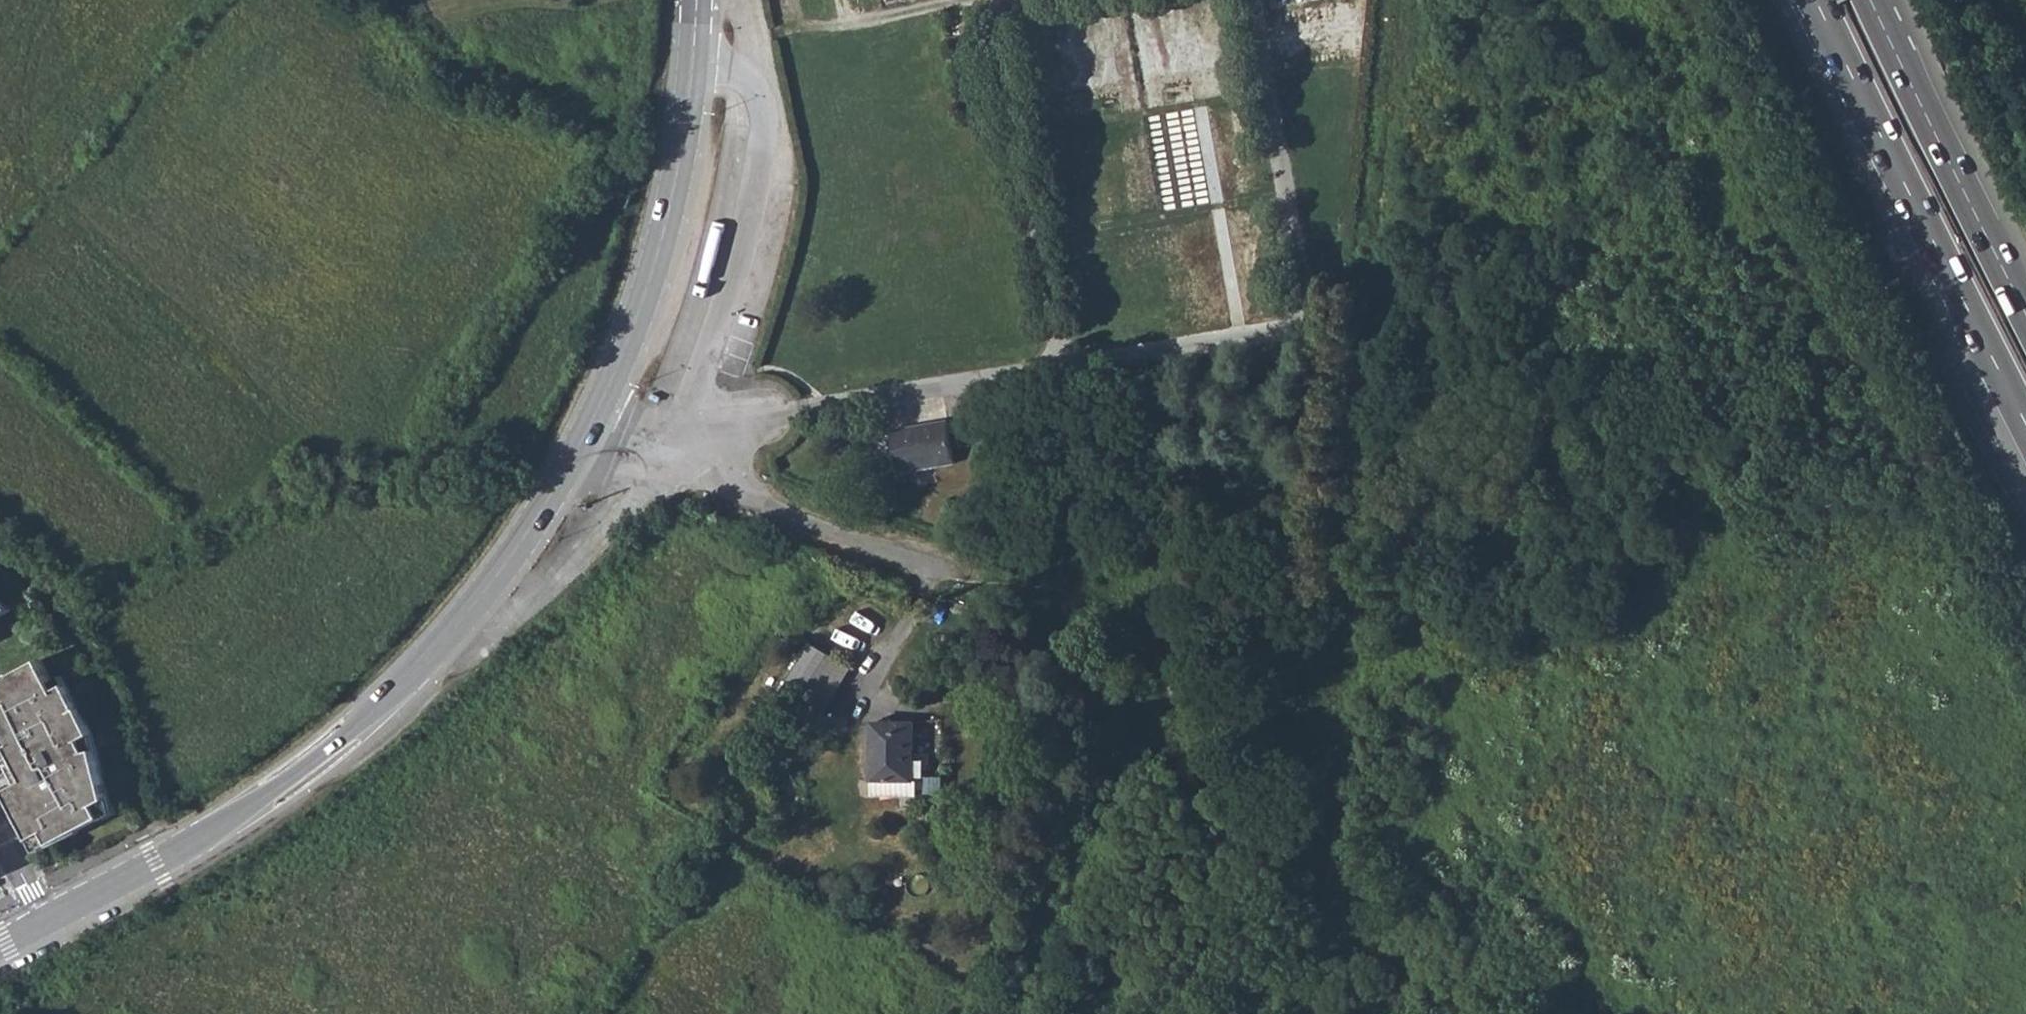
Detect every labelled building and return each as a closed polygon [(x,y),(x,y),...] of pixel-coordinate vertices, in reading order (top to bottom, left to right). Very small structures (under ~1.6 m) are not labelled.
[(891,430),(898,472),(914,469),(912,459),(935,455),(937,466),(953,463),(946,421),(891,430)] [(849,674),(824,659),(802,695),(828,709),(849,674)] [(8,790),(34,838),(47,832),(53,844),(105,817),(98,805),(110,800),(97,749),(90,751),(84,739),(94,734),(68,684),(58,689),(42,660),(0,680),(0,724),(13,745),(9,747),(26,780),(8,790)] [(873,724),(873,778),(912,780),(913,725),(873,724)] [(794,735),(807,743),(812,734),(799,726),(794,735)] [(872,796),(912,796),(912,780),(873,778),(872,796)]
